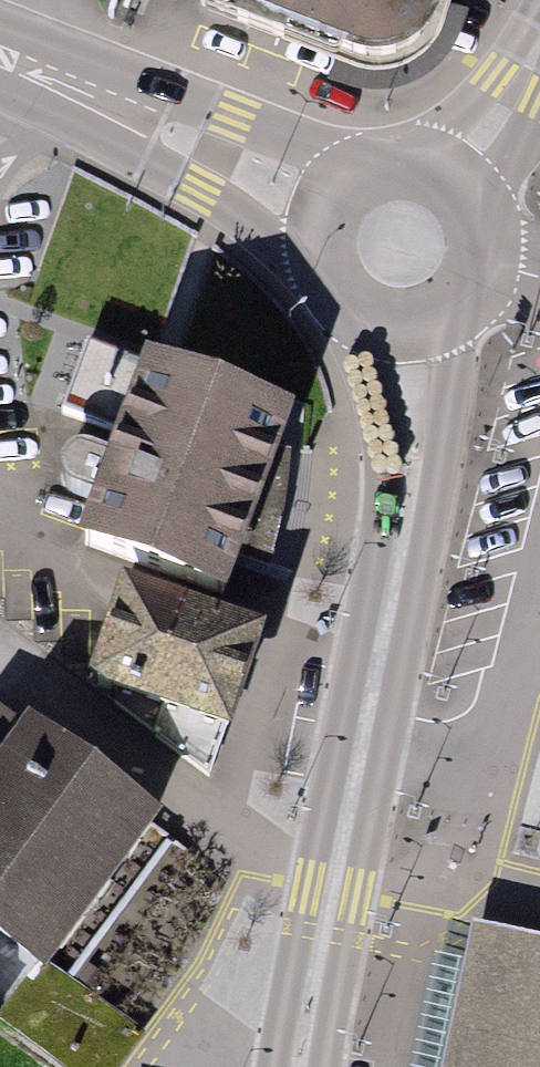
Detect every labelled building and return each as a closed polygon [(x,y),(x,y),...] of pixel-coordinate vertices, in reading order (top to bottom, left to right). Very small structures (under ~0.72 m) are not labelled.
[(357,42),(379,45),(397,44),(414,35),(430,18),(435,0),(258,0),(357,42)] [(87,502),(77,529),(227,585),(296,399),(146,343),(143,354),(88,337),(61,412),(113,432),(109,445),(104,442),(96,441),(87,438),(78,438),(70,441),(64,447),(61,455),(60,463),(63,470),(68,477),(71,479),(75,480),(80,482),(86,483),(93,484),(87,502)] [(121,571),(90,668),(118,683),(115,703),(211,775),(269,618),(121,571)] [(36,962),(46,969),(166,807),(1,691),(0,692),(0,932),(36,962)] [(444,1066),(539,1066),(539,934),(476,921),(444,1066)] [(36,962),(0,932),(0,1000),(14,1010),(36,980),(28,974),(36,962)] [(66,1066),(101,1066),(128,1029),(44,969),(36,980),(14,1010),(5,1023),(66,1066)]
